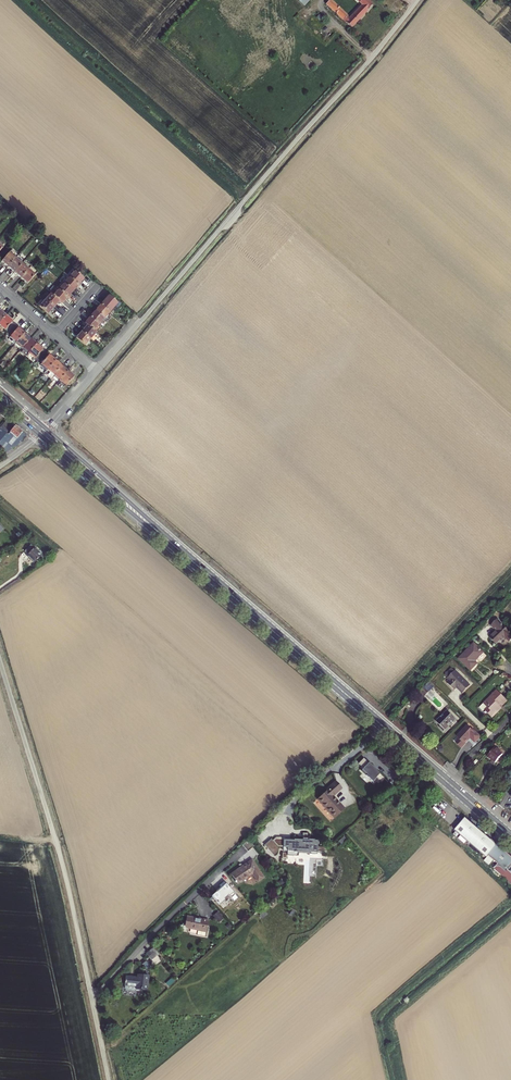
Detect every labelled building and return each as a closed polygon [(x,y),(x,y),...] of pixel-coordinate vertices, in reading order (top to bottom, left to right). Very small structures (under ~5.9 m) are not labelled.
[(334,0),(326,0),(325,1),(350,24),(372,1),(370,0),(360,0),(361,1),(349,14),(334,0)] [(4,262),(8,267),(16,258),(11,254),(4,262)] [(15,273),(23,264),(16,258),(8,267),(15,273)] [(29,270),(23,264),(15,273),(21,278),(29,270)] [(79,283),(84,277),(75,269),(70,275),(79,283)] [(35,275),(29,270),(21,278),(27,284),(35,275)] [(65,281),(74,289),(79,283),(70,275),(65,281)] [(62,279),(56,286),(59,288),(65,281),(62,279)] [(65,281),(59,288),(68,296),(74,289),(65,281)] [(59,300),(62,303),(68,296),(59,288),(53,295),(59,300)] [(45,300),(53,307),(59,300),(53,295),(51,293),(45,300)] [(107,295),(100,304),(108,311),(116,302),(107,295)] [(53,307),(45,300),(40,305),(48,313),(53,307)] [(108,311),(100,304),(94,310),(103,317),(108,311)] [(94,310),(89,316),(98,323),(103,317),(94,310)] [(4,316),(0,320),(0,330),(1,330),(9,321),(4,316)] [(87,325),(92,330),(98,323),(89,316),(84,322),(87,325)] [(98,323),(92,330),(95,333),(101,326),(98,323)] [(10,338),(15,343),(23,333),(14,325),(5,335),(10,339),(10,338)] [(87,325),(81,331),(90,339),(95,333),(92,330),(87,325)] [(90,339),(81,331),(76,337),(85,344),(90,339)] [(19,351),(21,348),(30,339),(23,333),(15,343),(13,345),(19,351)] [(27,353),(35,344),(30,339),(21,348),(27,353)] [(41,350),(35,344),(27,353),(33,359),(41,350)] [(46,370),(54,361),(48,356),(40,365),(46,370)] [(60,366),(54,361),(46,370),(42,374),(48,379),(52,375),(60,366)] [(58,381),(66,372),(60,366),(52,375),(58,381)] [(72,377),(66,372),(58,381),(64,386),(72,377)] [(39,401),(45,394),(41,390),(34,397),(39,401)] [(0,428),(0,449),(5,454),(18,444),(26,435),(15,426),(14,427),(6,420),(0,428)] [(31,545),(24,552),(27,555),(26,556),(30,560),(30,559),(34,563),(41,555),(31,545)] [(498,638),(501,635),(503,635),(506,639),(510,635),(510,634),(495,617),(488,623),(494,629),(487,635),(493,642),(497,638),(498,638)] [(480,650),(471,640),(456,656),(467,667),(474,660),(472,658),(480,650)] [(455,691),(457,688),(463,694),(471,686),(456,671),(455,672),(452,670),(446,676),(449,679),(448,680),(451,682),(449,684),(455,691)] [(435,688),(430,682),(425,687),(431,692),(435,688)] [(420,692),(425,697),(431,692),(425,687),(420,692)] [(487,708),(485,710),(493,718),(502,709),(501,708),(507,702),(497,691),(483,704),(487,708)] [(447,714),(437,724),(441,727),(439,728),(444,733),(455,722),(447,714)] [(469,726),(458,738),(461,740),(457,744),(463,749),(467,745),(466,744),(471,739),(476,743),(482,737),(474,730),(473,730),(469,726)] [(488,758),(496,765),(504,757),(496,749),(488,758)] [(386,778),(364,758),(359,763),(363,768),(361,771),(374,783),(378,780),(381,783),(386,778)] [(334,819),(344,809),(332,797),(341,789),(335,782),(325,791),(326,792),(317,800),(334,819)] [(497,846),(466,819),(455,831),(486,858),(488,856),(498,865),(494,869),(509,882),(508,883),(510,886),(510,874),(508,871),(510,868),(510,858),(497,846)] [(276,836),(272,840),(277,846),(276,850),(282,850),(283,837),(289,838),(289,837),(276,836)] [(289,838),(283,837),(282,850),(286,850),(286,852),(286,855),(287,855),(294,855),(294,852),(295,852),(295,851),(309,852),(309,854),(316,854),(316,851),(323,852),(323,847),(316,847),(317,840),(307,840),(307,838),(306,838),(302,838),(302,839),(289,839),(290,838),(289,838)] [(270,838),(263,844),(272,855),(276,851),(276,850),(277,846),(272,840),(270,838)] [(241,845),(247,851),(253,846),(248,839),(241,845)] [(257,882),(263,878),(251,859),(230,874),(237,885),(252,875),(257,882)] [(211,897),(219,906),(224,901),(223,900),(227,896),(230,899),(234,894),(223,882),(218,887),(220,889),(216,893),(216,892),(211,897)] [(217,913),(212,916),(218,923),(222,919),(217,913)] [(204,937),(208,921),(186,917),(183,928),(198,931),(197,934),(198,936),(204,937)] [(146,955),(150,959),(157,953),(153,949),(146,955)] [(147,990),(148,976),(137,975),(137,977),(126,976),(125,988),(126,990),(135,991),(136,990),(136,989),(147,990)]
